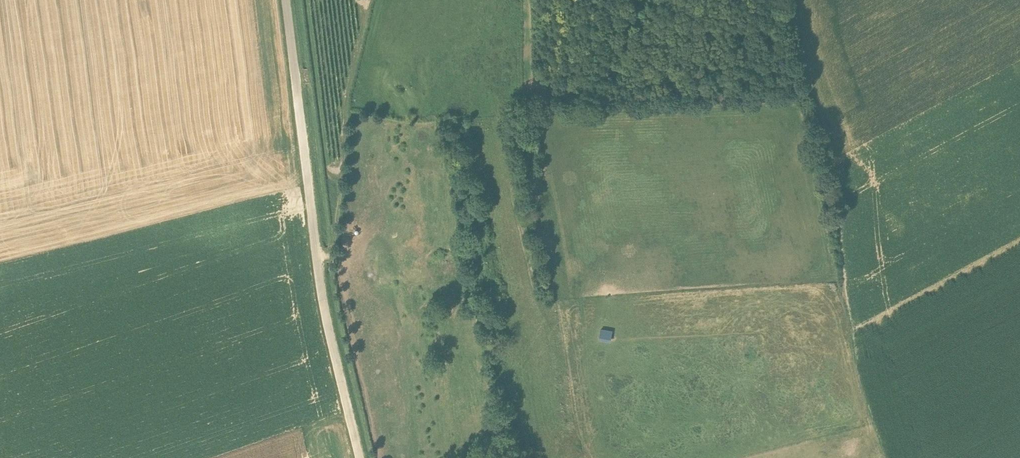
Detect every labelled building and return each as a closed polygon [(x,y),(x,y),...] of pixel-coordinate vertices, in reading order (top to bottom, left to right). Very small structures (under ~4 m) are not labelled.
[(601,327),(613,326),(613,317),(601,318),(601,327)]
